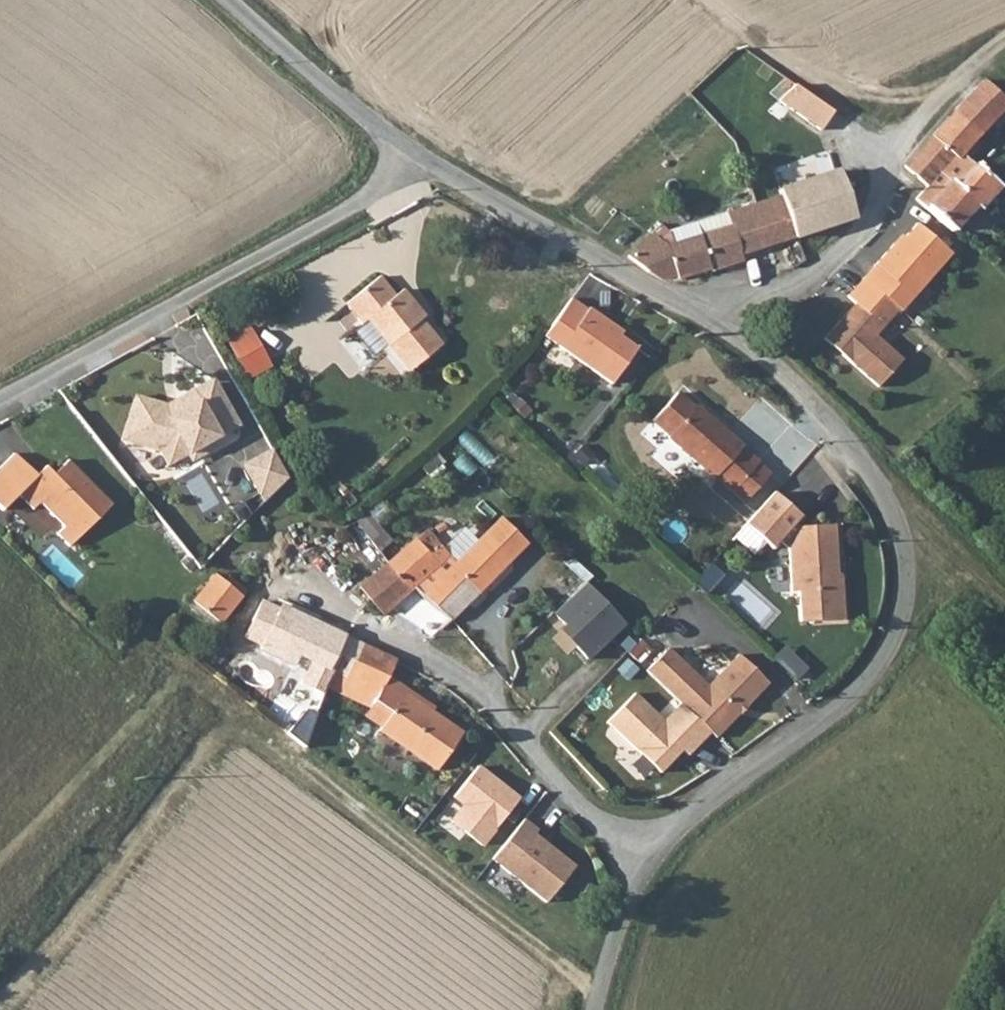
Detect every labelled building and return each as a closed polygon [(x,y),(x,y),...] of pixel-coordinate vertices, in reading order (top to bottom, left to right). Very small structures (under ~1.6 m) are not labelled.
[(1003,106),(987,89),(979,81),(956,107),(980,131),(1003,106)] [(797,84),(785,102),(826,130),(838,112),(797,84)] [(959,156),(980,131),(956,107),(903,166),(923,187),(913,197),(952,233),(996,193),(959,156)] [(771,174),(776,190),(837,172),(833,156),(771,174)] [(776,190),(780,206),(789,236),(797,241),(852,223),(837,172),(776,190)] [(797,241),(789,236),(780,206),(671,239),(660,231),(629,259),(666,281),(710,270),(711,273),(740,265),(737,260),(784,247),(787,259),(801,254),(797,241)] [(869,336),(946,254),(915,225),(893,248),(891,245),(843,296),(851,304),(819,338),(871,388),(896,361),(869,336)] [(397,295),(390,283),(399,278),(389,261),(379,267),(366,245),(327,267),(341,290),(347,286),(363,314),(380,343),(417,322),(400,293),(397,295)] [(405,290),(399,278),(390,283),(397,295),(400,293),(405,290)] [(357,318),(363,314),(347,286),(341,290),(357,318)] [(589,365),(612,328),(608,325),(611,321),(589,305),(587,307),(571,296),(544,333),(589,365)] [(233,339),(251,379),(274,368),(256,328),(233,339)] [(610,381),(636,345),(612,328),(589,365),(610,381)] [(180,408),(176,401),(214,380),(212,376),(166,402),(133,394),(122,438),(131,440),(141,403),(166,410),(168,415),(180,408)] [(166,410),(141,403),(131,440),(160,447),(168,462),(188,450),(189,453),(196,455),(208,448),(209,438),(238,422),(214,380),(176,401),(180,408),(168,415),(166,410)] [(669,438),(732,490),(757,461),(742,447),(697,407),(695,408),(678,393),(654,421),(671,435),(669,438)] [(289,477),(274,449),(245,465),(266,502),(289,477)] [(71,547),(115,507),(73,461),(58,475),(50,466),(41,474),(20,452),(0,470),(0,502),(6,508),(22,494),(36,509),(43,502),(66,528),(59,534),(71,547)] [(769,471),(757,461),(732,490),(743,500),(769,471)] [(795,519),(801,512),(773,488),(745,520),(773,544),(780,536),(793,548),(795,590),(802,589),(805,620),(848,617),(843,573),(834,566),(834,557),(839,556),(836,521),(798,522),(795,519)] [(410,592),(413,589),(437,568),(435,566),(447,557),(426,532),(387,563),(410,592)] [(513,585),(525,574),(493,537),(424,597),(447,625),(504,575),(513,585)] [(410,592),(387,563),(352,592),(362,603),(368,598),(382,614),(410,592)] [(226,570),(220,578),(242,596),(248,588),(226,570)] [(193,603),(221,623),(242,596),(220,578),(216,575),(193,603)] [(553,615),(591,660),(630,627),(592,582),(553,615)] [(344,677),(360,645),(282,607),(262,650),(293,665),(298,655),(334,672),(344,677)] [(334,672),(327,686),(367,705),(374,692),(376,693),(392,660),(360,645),(344,677),(334,672)] [(710,686),(670,648),(648,670),(718,738),(771,683),(741,654),(710,686)] [(388,719),(450,748),(464,719),(402,688),(388,719)] [(382,730),(443,759),(450,748),(388,719),(382,730)] [(482,764),(457,797),(467,805),(453,823),(487,848),(526,798),(482,764)] [(485,877),(517,900),(526,887),(552,905),(581,864),(549,842),(570,812),(544,793),(485,877)]
